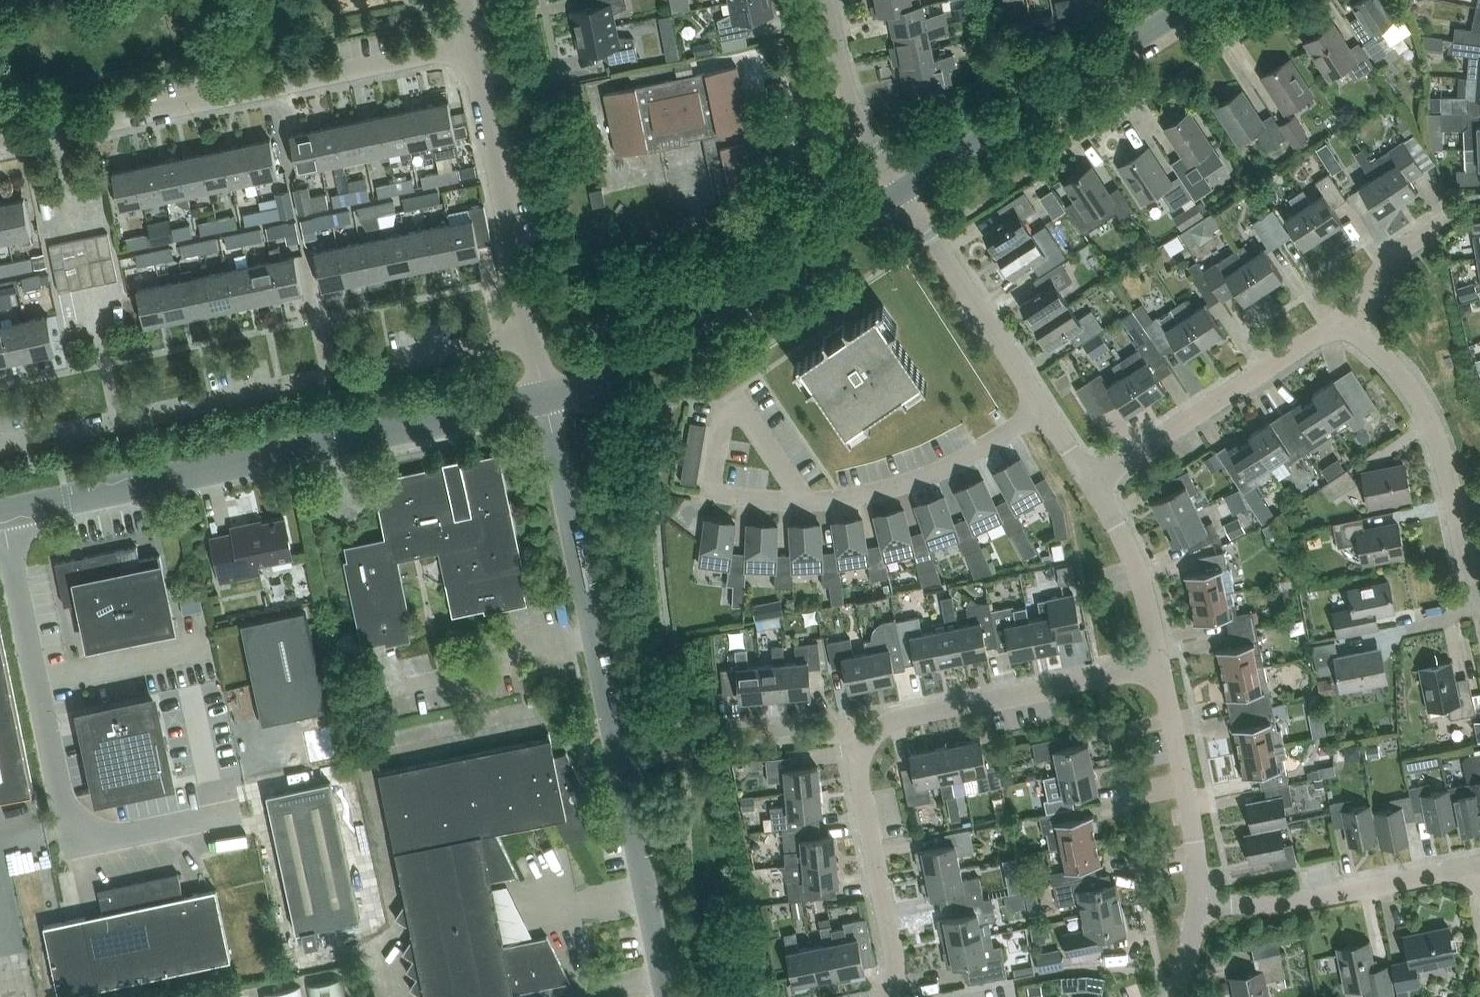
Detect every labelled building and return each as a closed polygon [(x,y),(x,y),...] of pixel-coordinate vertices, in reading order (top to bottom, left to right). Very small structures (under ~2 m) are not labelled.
[(574,34),(614,25),(611,14),(625,7),(624,0),(596,0),(598,6),(569,12),(574,34)] [(673,12),(690,8),(689,0),(670,0),(673,12)] [(769,0),(735,0),(727,2),(730,13),(716,20),(720,40),(746,35),(743,21),(772,15),(769,0)] [(877,8),(871,9),(872,18),(883,16),(912,10),(912,9),(910,0),(876,0),(877,8)] [(1082,0),(1071,0),(1074,14),(1084,12),(1082,0)] [(1381,0),(1360,0),(1353,4),(1361,15),(1350,22),(1375,60),(1386,53),(1378,41),(1385,37),(1380,28),(1393,19),(1381,0)] [(912,10),(883,16),(884,24),(891,23),(894,35),(945,25),(943,14),(925,18),(922,6),(912,9),(912,10)] [(966,19),(963,7),(953,9),(956,21),(965,19),(966,19)] [(1477,7),(1476,7),(1472,29),(1455,28),(1454,40),(1479,44),(1479,8),(1477,7)] [(1057,28),(1054,14),(1041,17),(1043,31),(1057,28)] [(1354,79),(1374,66),(1359,43),(1349,49),(1333,24),(1306,42),(1329,77),(1346,66),(1354,79)] [(616,37),(614,25),(574,34),(578,55),(607,49),(610,63),(636,58),(632,37),(616,37)] [(945,25),(894,35),(896,48),(890,49),(892,58),(931,50),(929,38),(947,34),(945,25)] [(1454,40),(1452,54),(1469,56),(1467,78),(1479,79),(1479,44),(1454,40)] [(665,50),(667,62),(680,60),(678,49),(678,48),(665,50)] [(931,50),(892,58),(894,67),(900,66),(902,78),(906,77),(910,95),(951,87),(948,69),(956,68),(953,57),(933,61),(931,50)] [(1285,112),(1312,95),(1289,60),(1262,77),(1285,112)] [(693,72),(691,61),(675,64),(677,76),(693,72)] [(1389,65),(1380,71),(1387,81),(1395,75),(1389,65)] [(735,66),(603,94),(616,155),(701,137),(714,198),(761,189),(735,66)] [(1431,97),(1432,111),(1441,110),(1441,114),(1469,114),(1469,100),(1479,101),(1479,79),(1467,78),(1466,97),(1441,97),(1431,97)] [(1268,150),(1287,138),(1272,114),(1262,121),(1242,91),(1215,108),(1238,143),(1256,132),(1268,150)] [(425,108),(433,145),(435,155),(436,160),(460,155),(449,103),(425,108)] [(433,145),(425,108),(403,112),(411,149),(423,147),(425,157),(435,155),(433,145)] [(411,149),(403,112),(381,117),(388,154),(401,151),(403,162),(413,160),(411,149)] [(1165,129),(1182,156),(1171,163),(1195,199),(1207,192),(1198,178),(1203,175),(1201,171),(1220,158),(1190,113),(1165,129)] [(1470,126),(1469,114),(1441,114),(1442,130),(1464,130),(1465,148),(1479,148),(1479,125),(1470,126)] [(1295,147),(1308,138),(1294,116),(1281,125),(1295,147)] [(381,117),(358,121),(366,158),(379,156),(380,161),(389,159),(388,154),(381,117)] [(1413,131),(1405,118),(1396,123),(1405,136),(1413,131)] [(336,126),(344,163),(366,158),(358,121),(336,126)] [(467,137),(465,125),(454,127),(456,139),(467,137)] [(336,126),(314,131),(322,168),(334,165),(336,174),(346,172),(344,163),(336,126)] [(322,168),(314,131),(290,135),(298,172),(322,168)] [(1431,149),(1443,149),(1442,137),(1431,137),(1431,149)] [(271,140),(248,144),(255,182),(268,179),(269,182),(279,180),(271,140)] [(1372,163),(1398,203),(1417,190),(1411,180),(1425,171),(1406,141),(1373,162),(1372,163)] [(1316,150),(1322,160),(1333,153),(1327,143),(1316,150)] [(225,149),(233,187),(246,184),(248,195),(257,193),(255,182),(248,144),(225,149)] [(1465,148),(1466,170),(1456,170),(1457,184),(1479,183),(1479,148),(1465,148)] [(203,154),(211,191),(233,187),(225,149),(203,154)] [(1372,163),(1373,162),(1363,149),(1356,154),(1373,179),(1359,188),(1378,216),(1398,203),(1372,163)] [(1173,210),(1193,197),(1179,176),(1169,182),(1148,150),(1121,167),(1143,201),(1159,190),(1173,210)] [(188,196),(211,191),(203,154),(181,158),(188,196)] [(178,198),(179,203),(184,207),(190,205),(188,196),(181,158),(158,163),(166,200),(178,198)] [(136,167),(144,205),(166,200),(158,163),(136,167)] [(477,176),(475,166),(459,169),(461,179),(477,176)] [(1091,166),(1065,184),(1075,199),(1066,205),(1082,230),(1114,208),(1121,218),(1134,210),(1118,187),(1109,193),(1106,189),(1101,181),(1091,166)] [(121,210),(125,209),(144,205),(136,167),(113,172),(121,210)] [(439,174),(441,186),(459,182),(456,170),(439,174)] [(439,174),(421,178),(423,189),(441,186),(439,174)] [(1323,194),(1311,202),(1303,190),(1296,194),(1323,235),(1342,222),(1333,209),(1347,200),(1330,174),(1316,182),(1323,194)] [(397,195),(414,191),(412,179),(394,183),(397,195)] [(394,183),(377,187),(379,199),(397,195),(394,183)] [(308,188),(294,191),(299,215),(329,209),(326,195),(310,198),(308,188)] [(350,192),(352,204),(370,200),(368,189),(350,192)] [(602,189),(590,191),(593,207),(606,205),(602,189)] [(1052,189),(1040,197),(1044,204),(1056,196),(1052,189)] [(276,195),(278,207),(261,210),(264,223),(295,216),(289,192),(276,195)] [(334,207),(352,204),(350,192),(332,196),(334,207)] [(1022,219),(1036,210),(1024,193),(997,210),(1004,220),(984,234),(998,255),(1032,233),(1022,219)] [(438,194),(422,197),(425,209),(440,205),(438,194)] [(1296,194),(1289,199),(1297,211),(1284,219),(1303,248),(1323,235),(1296,194)] [(422,197),(403,201),(405,213),(425,209),(422,197)] [(21,246),(32,243),(23,200),(0,204),(8,241),(20,239),(21,246)] [(380,218),(396,214),(394,203),(377,206),(380,218)] [(1196,203),(1179,214),(1188,227),(1204,216),(1196,203)] [(361,221),(380,218),(377,206),(359,210),(361,221)] [(473,220),(451,225),(458,261),(482,256),(480,247),(493,245),(485,207),(471,210),(473,220)] [(1262,216),(1263,217),(1281,243),(1291,236),(1273,209),(1262,216)] [(246,226),(264,223),(261,210),(244,214),(246,226)] [(333,216),(335,227),(352,223),(350,212),(333,216)] [(316,231),(335,227),(333,216),(314,220),(316,231)] [(1281,243),(1263,217),(1262,216),(1252,223),(1270,250),(1281,243)] [(219,232),(237,228),(234,217),(217,220),(219,232)] [(217,220),(199,223),(201,235),(219,232),(217,220)] [(305,241),(318,238),(317,237),(316,231),(314,220),(301,222),(305,241)] [(1476,257),(1479,256),(1479,221),(1471,223),(1476,257)] [(265,229),(267,241),(299,235),(296,224),(265,229)] [(172,229),(174,241),(192,237),(189,225),(172,229)] [(436,266),(458,261),(451,225),(428,229),(436,266)] [(172,229),(150,233),(152,245),(157,245),(174,241),(172,229)] [(428,229),(406,234),(414,271),(436,266),(428,229)] [(246,245),(263,241),(261,231),(244,234),(246,245)] [(1151,241),(1144,231),(1133,239),(1140,249),(1151,241)] [(96,236),(101,259),(112,257),(107,233),(96,236)] [(1066,256),(1055,239),(1041,248),(1032,233),(998,255),(1012,277),(1032,264),(1039,274),(1066,256)] [(227,249),(246,245),(244,234),(225,238),(227,249)] [(406,234),(384,239),(391,275),(414,271),(406,234)] [(144,235),(127,238),(129,250),(147,247),(144,235)] [(101,259),(96,236),(84,238),(89,262),(101,259)] [(89,262),(84,238),(72,241),(77,264),(89,262)] [(216,239),(199,243),(201,254),(219,251),(216,239)] [(384,239),(362,243),(369,280),(391,275),(384,239)] [(77,264),(72,241),(60,243),(65,267),(77,264)] [(65,267),(60,243),(49,246),(54,269),(65,267)] [(199,243),(181,246),(183,258),(201,254),(199,243)] [(369,280),(362,243),(339,248),(347,284),(369,280)] [(1263,290),(1283,277),(1264,249),(1252,257),(1244,245),(1237,249),(1263,290)] [(283,260),(281,248),(271,250),(274,262),(273,262),(281,298),(304,293),(297,257),(283,260)] [(339,248),(316,253),(324,289),(347,284),(339,248)] [(154,252),(157,264),(174,260),(171,249),(154,252)] [(1243,303),(1263,290),(1237,249),(1203,271),(1220,298),(1222,300),(1236,291),(1243,303)] [(154,252),(136,256),(138,268),(157,264),(154,252)] [(32,256),(34,269),(47,266),(44,254),(32,256)] [(117,280),(112,257),(101,259),(106,283),(117,280)] [(15,274),(33,270),(30,259),(12,263),(15,274)] [(94,285),(106,283),(101,259),(89,262),(94,285)] [(1220,298),(1203,271),(1197,261),(1188,267),(1195,277),(1193,278),(1210,305),(1220,298)] [(82,288),(94,285),(89,262),(77,264),(82,288)] [(281,298),(273,262),(251,266),(258,303),(281,298)] [(12,263),(0,265),(0,277),(15,274),(12,263)] [(70,290),(82,288),(77,264),(65,267),(70,290)] [(1059,290),(1072,281),(1061,264),(1034,281),(1041,292),(1021,305),(1035,327),(1068,304),(1059,290)] [(251,266),(229,271),(236,307),(258,303),(251,266)] [(54,269),(59,293),(70,290),(65,267),(54,269)] [(184,280),(191,317),(214,312),(206,276),(193,278),(191,269),(182,271),(184,280)] [(229,271),(206,276),(214,312),(236,307),(229,271)] [(49,274),(48,275),(39,276),(41,284),(49,283),(51,282),(49,274)] [(41,287),(39,276),(21,280),(24,291),(41,287)] [(161,285),(169,321),(191,317),(184,280),(161,285)] [(0,284),(0,296),(18,293),(15,281),(12,282),(0,284)] [(1478,297),(1474,283),(1457,287),(1461,302),(1478,297)] [(169,321),(161,285),(138,290),(145,326),(169,321)] [(1178,306),(1204,346),(1224,332),(1205,303),(1194,311),(1187,300),(1178,306)] [(1460,306),(1462,317),(1468,315),(1472,310),(1471,303),(1460,306)] [(1103,328),(1091,311),(1077,319),(1068,304),(1035,327),(1049,348),(1069,335),(1076,345),(1103,328)] [(826,343),(823,346),(794,365),(808,386),(811,384),(815,384),(818,386),(851,435),(872,421),(870,418),(870,414),(872,411),(897,394),(901,393),(904,394),(907,397),(927,383),(894,335),(893,331),(894,327),(898,325),(883,305),(855,324),(851,325),(847,324),(845,321),(824,336),(826,339),(826,343)] [(1204,346),(1178,306),(1161,317),(1160,316),(1144,325),(1162,352),(1175,343),(1185,358),(1204,346)] [(1140,344),(1150,337),(1132,311),(1121,318),(1135,338),(1136,338),(1140,344)] [(47,317),(25,321),(33,357),(55,353),(47,317)] [(11,318),(1,320),(2,326),(10,362),(33,357),(25,321),(12,324),(11,318)] [(10,362),(2,326),(0,326),(0,364),(10,362)] [(1106,342),(1099,332),(1082,343),(1089,354),(1106,342)] [(1136,348),(1138,351),(1120,362),(1146,403),(1167,390),(1152,367),(1165,358),(1152,338),(1136,348)] [(1127,416),(1146,403),(1120,362),(1114,366),(1122,378),(1109,386),(1101,374),(1076,390),(1094,418),(1118,402),(1127,416)] [(1313,394),(1315,398),(1316,398),(1333,425),(1346,417),(1353,428),(1357,428),(1364,424),(1366,419),(1363,415),(1376,406),(1359,379),(1341,391),(1334,380),(1313,394)] [(1316,398),(1315,398),(1304,406),(1301,402),(1292,407),(1299,418),(1288,425),(1306,452),(1322,442),(1317,435),(1333,425),(1316,398)] [(681,482),(697,485),(707,425),(691,422),(681,482)] [(1282,458),(1287,465),(1306,452),(1288,425),(1277,433),(1270,422),(1249,436),(1252,440),(1270,466),(1282,458)] [(1252,440),(1240,447),(1237,444),(1229,449),(1236,460),(1226,466),(1244,493),(1274,473),(1270,466),(1252,440)] [(1223,465),(1215,453),(1204,460),(1212,472),(1223,465)] [(443,585),(449,584),(455,614),(452,615),(452,616),(525,600),(525,604),(527,604),(495,458),(462,465),(461,461),(469,459),(468,458),(434,465),(435,467),(442,465),(443,469),(372,484),(373,485),(376,484),(381,507),(378,508),(378,509),(381,508),(388,541),(345,550),(345,546),(344,547),(364,645),(361,646),(361,648),(407,638),(408,641),(412,640),(395,561),(441,552),(448,581),(443,582),(443,585)] [(994,474),(1016,513),(1043,498),(1021,459),(994,474)] [(1409,498),(1410,500),(1411,500),(1403,465),(1363,473),(1370,508),(1371,508),(1371,506),(1409,498)] [(1348,470),(1322,488),(1331,501),(1357,483),(1348,470)] [(1196,508),(1190,494),(1197,491),(1188,471),(1159,485),(1164,496),(1152,501),(1163,524),(1168,522),(1168,521),(1196,508)] [(956,492),(975,533),(1002,521),(983,479),(956,492)] [(1249,506),(1239,489),(1232,493),(1241,510),(1249,506)] [(916,506),(930,549),(959,539),(944,496),(916,506)] [(1064,511),(1056,497),(1045,503),(1053,517),(1064,511)] [(1264,523),(1276,516),(1268,504),(1256,511),(1264,523)] [(1219,537),(1212,522),(1205,525),(1196,508),(1168,521),(1168,522),(1174,535),(1169,537),(1174,546),(1185,540),(1190,551),(1219,537)] [(904,509),(874,516),(882,544),(883,544),(886,561),(915,553),(904,509)] [(212,538),(221,581),(260,573),(258,563),(293,556),(285,517),(261,522),(263,530),(252,532),(250,522),(232,526),(233,534),(212,538)] [(1009,536),(1025,527),(1019,517),(1003,526),(1009,536)] [(1246,532),(1239,517),(1223,524),(1230,539),(1246,532)] [(1403,555),(1396,523),(1364,530),(1361,518),(1334,524),(1338,546),(1359,542),(1363,563),(1403,555)] [(869,564),(871,580),(889,576),(886,561),(883,544),(882,544),(868,547),(863,519),(833,523),(837,551),(839,568),(869,564)] [(735,524),(705,520),(699,565),(729,569),(735,524)] [(1274,522),(1263,527),(1268,538),(1278,533),(1274,522)] [(839,568),(837,551),(822,553),(820,524),(790,526),(793,572),(822,570),(823,586),(829,585),(842,584),(839,568)] [(778,526),(748,525),(746,570),(776,571),(778,526)] [(981,548),(975,533),(959,539),(964,554),(981,548)] [(1020,550),(1024,558),(1037,552),(1032,543),(1020,550)] [(1061,543),(1051,545),(1054,559),(1064,557),(1061,543)] [(65,606),(71,605),(78,619),(86,617),(92,643),(125,636),(171,626),(159,567),(163,567),(160,555),(140,559),(137,546),(56,563),(65,606)] [(1200,572),(1186,575),(1191,599),(1232,591),(1235,590),(1231,570),(1227,568),(1224,552),(1197,557),(1200,572)] [(932,553),(915,558),(919,572),(937,568),(932,553)] [(745,587),(746,575),(728,574),(727,585),(745,587)] [(775,588),(794,588),(794,576),(775,576),(775,588)] [(985,582),(987,591),(995,590),(993,580),(985,582)] [(1367,616),(1394,611),(1388,581),(1349,589),(1354,617),(1335,621),(1338,637),(1369,630),(1367,616)] [(179,595),(184,614),(203,610),(198,591),(179,595)] [(1226,617),(1229,632),(1256,627),(1252,611),(1237,614),(1232,591),(1191,599),(1196,623),(1226,617)] [(1037,602),(1038,606),(1026,609),(1029,621),(1035,654),(1059,650),(1056,635),(1080,630),(1073,595),(1037,602)] [(932,624),(934,632),(941,665),(965,660),(958,627),(952,598),(941,600),(945,622),(932,624)] [(767,602),(770,617),(784,615),(781,599),(767,602)] [(995,637),(990,611),(989,604),(966,608),(970,625),(958,627),(965,660),(988,656),(986,649),(998,647),(995,637)] [(1035,654),(1029,621),(1026,609),(1026,607),(1013,610),(1013,607),(990,611),(995,637),(998,647),(999,652),(1010,650),(1012,659),(1035,654)] [(304,610),(242,624),(263,721),(325,708),(304,610)] [(779,616),(756,621),(758,631),(781,626),(779,616)] [(875,637),(874,641),(865,642),(867,654),(874,687),(897,682),(895,673),(907,670),(906,667),(897,622),(896,618),(895,619),(896,623),(885,625),(881,627),(879,630),(876,633),(875,637)] [(941,665),(934,632),(923,634),(920,618),(897,622),(906,667),(917,664),(918,670),(941,665)] [(34,791),(0,626),(0,798),(34,791)] [(1261,653),(1256,627),(1229,632),(1232,647),(1218,650),(1223,674),(1257,668),(1264,666),(1261,653)] [(874,687),(867,654),(854,657),(851,640),(828,645),(833,670),(845,667),(850,692),(874,687)] [(1344,691),(1384,682),(1377,648),(1338,657),(1335,642),(1312,646),(1318,675),(1340,670),(1344,691)] [(785,664),(788,698),(811,695),(808,670),(820,669),(817,645),(794,647),(796,663),(785,664)] [(761,667),(764,700),(765,700),(765,703),(775,702),(775,699),(788,698),(785,664),(784,648),(771,649),(773,666),(761,667)] [(724,695),(740,693),(741,702),(764,700),(761,667),(748,668),(746,651),(736,652),(738,669),(722,671),(724,695)] [(1476,714),(1470,685),(1456,688),(1451,663),(1421,669),(1429,709),(1448,705),(1451,719),(1476,714)] [(1242,696),(1245,711),(1272,705),(1264,666),(1257,668),(1223,674),(1228,698),(1242,696)] [(1317,684),(1320,696),(1334,694),(1332,681),(1317,684)] [(86,731),(100,797),(171,782),(153,700),(91,713),(83,714),(86,731)] [(1275,721),(1272,705),(1245,711),(1248,726),(1234,729),(1239,753),(1284,743),(1281,730),(1277,731),(1275,721)] [(310,762),(349,754),(342,721),(303,729),(310,762)] [(1325,721),(1312,724),(1314,737),(1328,734),(1325,721)] [(1093,767),(1088,743),(1062,748),(1060,737),(1033,743),(1036,761),(1056,757),(1059,774),(1093,767)] [(568,752),(568,755),(556,757),(552,738),(381,772),(380,765),(378,765),(396,852),(407,904),(404,904),(395,917),(407,924),(411,924),(412,931),(497,914),(490,884),(514,878),(515,878),(493,833),(553,821),(562,845),(563,845),(563,844),(601,836),(602,837),(603,837),(589,802),(590,799),(590,797),(590,796),(590,794),(589,791),(587,789),(586,787),(584,785),(582,784),(570,752),(568,752)] [(980,741),(957,746),(963,778),(976,776),(979,793),(1002,788),(994,752),(983,754),(980,741)] [(1288,783),(1283,758),(1286,757),(1284,743),(1239,753),(1244,777),(1258,774),(1261,789),(1288,783)] [(1380,756),(1378,743),(1365,746),(1366,759),(1380,756)] [(933,751),(941,783),(944,800),(945,799),(947,808),(956,806),(951,781),(963,778),(957,746),(933,751)] [(929,785),(941,783),(933,751),(911,755),(913,768),(902,770),(909,807),(932,802),(929,785)] [(1424,755),(1427,769),(1443,766),(1440,752),(1424,755)] [(1460,823),(1461,831),(1471,829),(1472,834),(1479,832),(1479,753),(1468,755),(1474,783),(1469,784),(1468,783),(1447,787),(1447,790),(1449,798),(1452,811),(1457,810),(1460,823)] [(786,782),(787,794),(820,790),(818,767),(793,769),(792,758),(766,760),(769,783),(786,782)] [(763,768),(762,759),(751,760),(751,769),(763,768)] [(1334,765),(1318,768),(1319,770),(1320,777),(1336,774),(1334,765)] [(1072,796),(1098,791),(1093,767),(1059,774),(1044,777),(1047,794),(1035,796),(1039,814),(1074,807),(1072,796)] [(1014,782),(1012,770),(1001,773),(1003,784),(1014,782)] [(1320,777),(1319,770),(1307,772),(1309,779),(1320,777)] [(1323,778),(1314,779),(1315,788),(1324,787),(1323,778)] [(331,780),(267,794),(296,932),(302,931),(305,947),(319,944),(315,928),(360,918),(331,780)] [(1429,829),(1454,824),(1460,823),(1457,810),(1452,811),(1449,798),(1447,790),(1431,793),(1429,783),(1409,788),(1410,795),(1413,811),(1414,811),(1425,809),(1429,829)] [(1287,822),(1284,806),(1293,805),(1289,784),(1265,789),(1267,800),(1248,804),(1252,829),(1254,834),(1267,832),(1266,826),(1279,824),(1287,822)] [(773,832),(784,831),(810,828),(809,816),(823,815),(820,790),(787,794),(788,807),(771,808),(773,832)] [(1407,841),(1403,822),(1415,819),(1414,811),(1413,811),(1410,795),(1389,800),(1391,809),(1370,814),(1373,827),(1378,826),(1381,839),(1382,847),(1407,841)] [(756,810),(755,796),(741,797),(742,811),(756,810)] [(1370,814),(1368,806),(1352,809),(1351,799),(1330,804),(1335,827),(1347,825),(1350,845),(1381,839),(1378,826),(1373,827),(1370,814)] [(1050,849),(1062,847),(1098,840),(1093,815),(1076,818),(1074,808),(1039,815),(1043,834),(1047,833),(1050,849)] [(959,811),(949,813),(951,821),(960,819),(959,811)] [(1304,821),(1291,823),(1293,830),(1305,828),(1304,821)] [(1297,864),(1293,843),(1283,845),(1279,824),(1266,826),(1267,832),(1254,834),(1246,836),(1250,861),(1270,857),(1273,869),(1297,864)] [(783,831),(787,865),(838,860),(835,837),(821,838),(820,827),(810,828),(784,831),(783,831)] [(925,867),(927,876),(959,869),(957,856),(974,853),(970,830),(945,835),(947,847),(922,852),(916,853),(919,868),(925,867)] [(1103,863),(1098,840),(1062,847),(1067,869),(1050,873),(1053,884),(1088,877),(1086,867),(1103,863)] [(840,885),(838,860),(787,865),(778,866),(779,867),(785,867),(785,869),(788,878),(791,902),(816,899),(815,887),(840,885)] [(962,881),(959,869),(927,876),(929,884),(923,885),(926,900),(939,897),(941,909),(951,907),(984,901),(979,878),(962,881)] [(98,891),(103,915),(43,928),(59,996),(65,996),(231,961),(215,890),(182,897),(177,874),(98,891)] [(1121,908),(1116,883),(1090,889),(1088,877),(1053,884),(1058,906),(1079,902),(1082,916),(1121,908)] [(1021,880),(1007,883),(1010,894),(1023,892),(1021,880)] [(1041,914),(1036,889),(1024,892),(1029,916),(1041,914)] [(947,936),(949,944),(981,937),(979,925),(997,921),(993,899),(984,901),(951,907),(953,919),(944,920),(944,921),(938,922),(941,937),(947,936)] [(801,902),(792,904),(795,919),(804,917),(801,902)] [(1100,937),(1126,932),(1121,908),(1082,916),(1085,930),(1063,934),(1068,955),(1102,948),(1100,937)] [(497,914),(412,931),(414,939),(411,939),(403,952),(414,959),(406,970),(417,977),(410,987),(421,995),(425,994),(425,996),(497,996),(569,982),(569,983),(570,982),(546,936),(545,936),(545,937),(504,948),(497,914)] [(841,976),(832,931),(831,926),(829,918),(818,921),(819,928),(823,945),(812,948),(819,983),(827,982),(827,985),(846,981),(841,976)] [(843,929),(832,931),(841,976),(846,981),(846,982),(847,981),(865,977),(864,971),(861,955),(872,952),(865,919),(842,923),(843,929)] [(1416,968),(1455,960),(1449,927),(1403,936),(1409,961),(1392,964),(1397,989),(1420,984),(1416,968)] [(820,988),(819,983),(812,948),(798,950),(795,933),(784,936),(794,984),(791,985),(792,992),(811,988),(810,985),(818,984),(819,989),(820,988)] [(964,965),(968,985),(1007,977),(1001,946),(993,948),(991,935),(981,937),(949,944),(950,952),(945,953),(948,968),(953,967),(964,965)] [(1285,977),(1280,953),(1278,942),(1263,945),(1265,956),(1257,958),(1260,972),(1231,978),(1235,996),(1268,996),(1265,981),(1285,977)] [(1387,965),(1373,968),(1368,943),(1338,949),(1346,989),(1365,985),(1367,996),(1390,996),(1394,996),(1387,965)] [(1060,949),(1036,954),(1040,972),(1064,967),(1060,949)] [(1088,975),(1085,989),(1103,992),(1105,978),(1088,975)] [(341,978),(304,985),(307,996),(344,996),(341,978)] [(1041,985),(1027,987),(1029,996),(1043,996),(1041,985)] [(261,994),(262,996),(301,996),(299,986),(261,994)]
